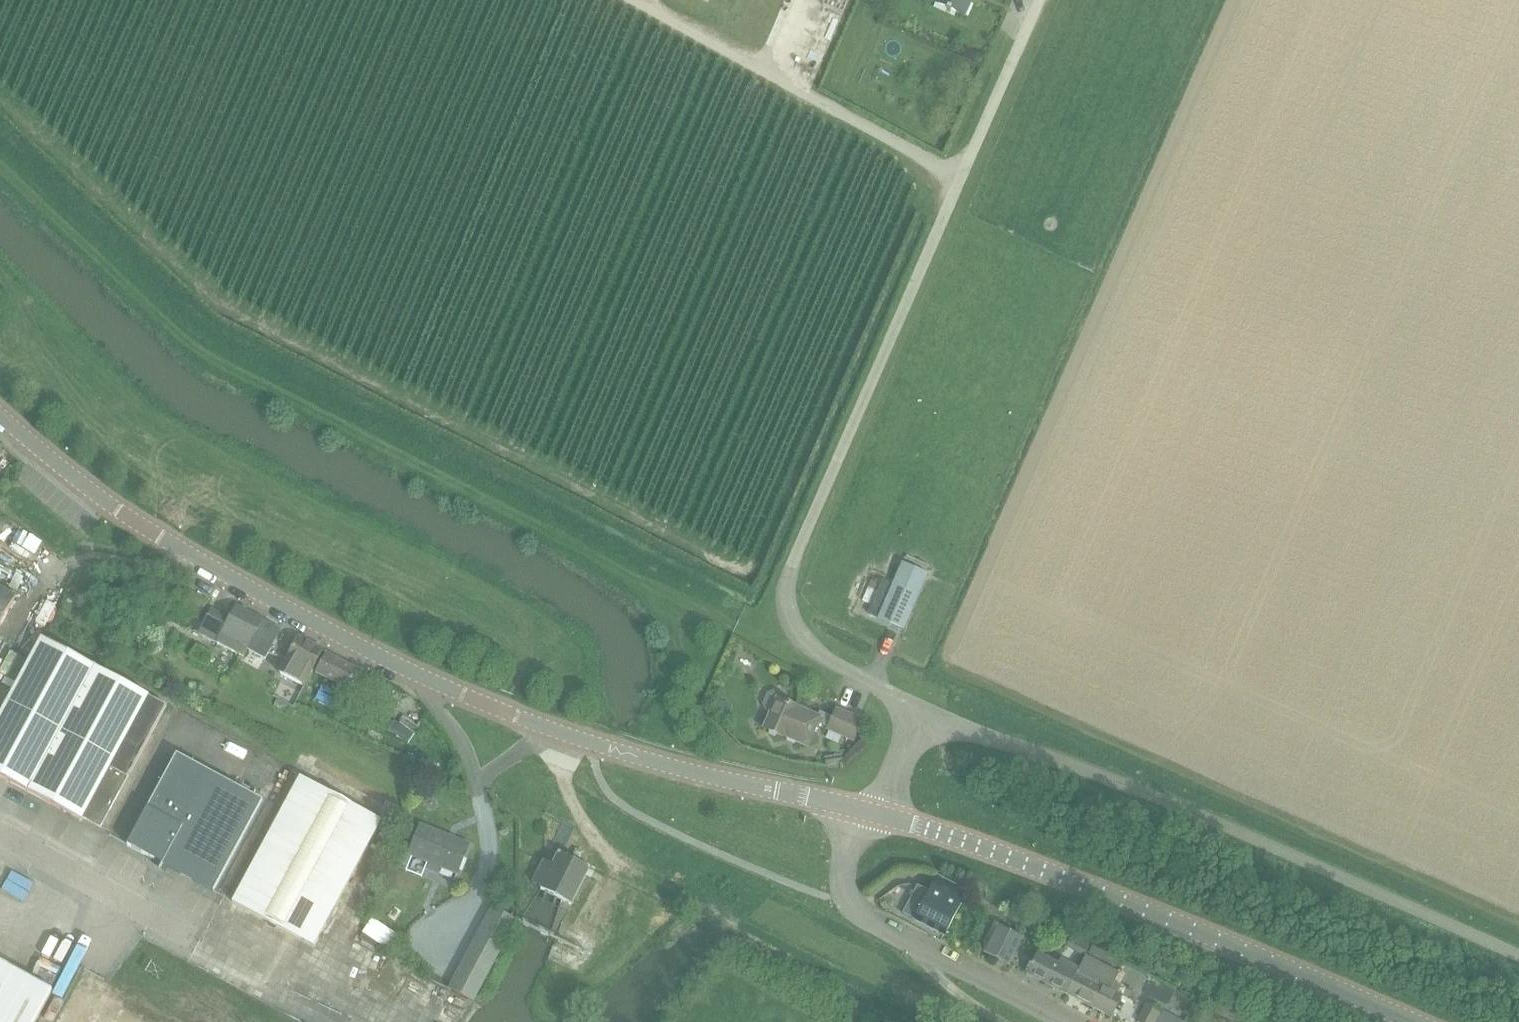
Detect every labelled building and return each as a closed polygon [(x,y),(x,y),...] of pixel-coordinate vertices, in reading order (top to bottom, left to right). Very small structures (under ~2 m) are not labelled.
[(932,2),(964,17),(972,0),(933,0),(932,2)] [(928,575),(902,563),(893,585),(878,618),(904,630),(928,575)] [(96,577),(90,595),(100,598),(106,581),(96,577)] [(872,606),(868,614),(878,618),(893,585),(883,581),(878,592),(872,606)] [(7,615),(16,597),(0,589),(0,629),(7,615)] [(247,650),(262,622),(263,620),(238,606),(230,620),(213,611),(200,635),(218,644),(244,658),(247,650)] [(265,660),(271,650),(280,632),(262,622),(247,650),(265,660)] [(94,668),(40,639),(0,716),(0,777),(82,821),(83,819),(101,828),(110,810),(165,705),(94,668)] [(304,686),(314,669),(323,651),(299,639),(280,674),(304,686)] [(9,672),(23,665),(17,653),(3,661),(9,672)] [(326,653),(317,671),(349,688),(359,670),(326,653)] [(325,682),(319,692),(341,703),(346,693),(325,682)] [(765,711),(770,714),(764,729),(807,748),(818,723),(829,728),(828,730),(854,741),(863,721),(837,710),(833,719),(821,714),(819,717),(785,702),(783,697),(773,693),(767,695),(763,705),(765,711)] [(410,749),(406,758),(417,763),(421,755),(410,749)] [(214,893),(223,875),(263,801),(177,755),(128,846),(162,865),(161,866),(162,867),(163,865),(214,893)] [(842,756),(824,759),(826,768),(843,765),(842,756)] [(301,778),(233,903),(314,947),(382,822),(301,778)] [(458,874),(462,864),(469,846),(421,826),(409,854),(430,863),(427,870),(438,874),(441,867),(458,874)] [(560,899),(572,905),(591,868),(559,853),(553,865),(545,861),(533,884),(541,887),(540,890),(560,899)] [(937,877),(914,921),(944,937),(967,893),(937,877)] [(902,896),(895,906),(906,913),(913,903),(902,896)] [(492,909),(450,989),(473,1002),(516,922),(492,909)] [(390,925),(381,940),(400,952),(409,937),(390,925)] [(1007,964),(1020,938),(1000,928),(987,954),(1007,964)] [(1067,994),(1076,975),(1079,968),(1061,959),(1058,965),(1037,955),(1027,974),(1067,994)] [(1076,975),(1067,994),(1067,995),(1105,1015),(1120,986),(1114,983),(1119,974),(1085,957),(1079,968),(1076,975)] [(51,991),(0,963),(0,1021),(34,1021),(51,991)] [(392,965),(381,986),(422,1006),(432,984),(392,965)] [(1137,1021),(1180,1021),(1161,1012),(1147,1004),(1137,1021)]
